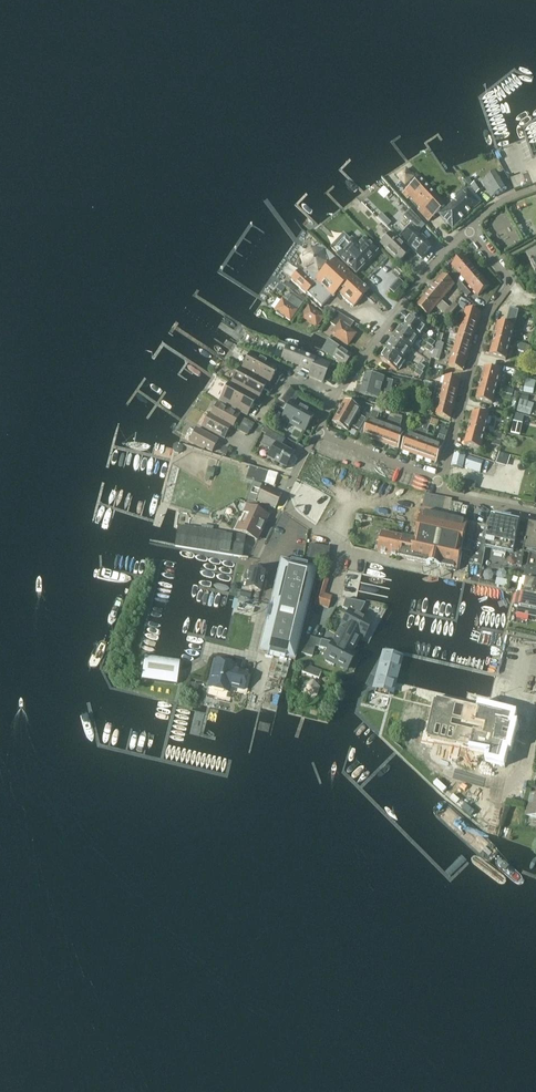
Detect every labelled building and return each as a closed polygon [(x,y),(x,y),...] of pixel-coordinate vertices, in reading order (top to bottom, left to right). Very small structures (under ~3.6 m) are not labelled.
[(420,208),(418,210),(428,222),(446,206),(417,174),(414,176),(407,168),(398,176),(404,182),(400,185),(406,191),(402,194),(407,200),(411,197),(420,208)] [(482,187),(484,185),(492,197),(495,195),(507,188),(505,185),(507,184),(505,180),(503,181),(497,172),(482,181),(483,183),(480,184),(478,181),(474,184),(469,177),(466,179),(472,187),(473,186),(477,193),(483,189),(482,187)] [(529,184),(524,174),(509,179),(513,190),(529,184)] [(483,201),(471,187),(468,191),(467,190),(440,215),(453,229),(480,204),(483,201)] [(422,258),(432,247),(417,234),(425,225),(410,211),(405,216),(412,223),(399,237),(422,258)] [(382,214),(378,218),(387,227),(391,223),(382,214)] [(399,263),(410,252),(391,234),(382,244),(388,250),(387,251),(399,263)] [(345,239),(335,249),(339,253),(336,256),(356,274),(377,251),(364,239),(358,245),(351,239),(349,242),(345,239)] [(291,280),(306,293),(307,292),(322,307),(326,303),(332,296),(337,291),(353,307),(367,293),(368,291),(321,247),(311,249),(302,259),(306,270),(302,273),(300,271),(291,280)] [(527,256),(535,272),(535,251),(527,256)] [(453,265),(466,280),(476,271),(463,256),(453,265)] [(489,286),(476,271),(466,280),(478,295),(489,286)] [(450,275),(459,286),(462,283),(453,273),(450,275)] [(443,275),(431,290),(451,308),(455,302),(446,295),(454,284),(443,275)] [(398,279),(394,284),(399,288),(403,284),(398,279)] [(280,283),(276,289),(282,293),(286,287),(280,283)] [(470,294),(462,283),(459,286),(467,296),(470,294)] [(447,320),(448,320),(455,311),(451,308),(431,290),(418,305),(429,315),(435,307),(444,314),(442,316),(447,320)] [(292,321),(305,302),(296,296),(293,293),(287,302),(283,300),(276,310),(282,314),(280,316),(285,319),(286,317),(292,321)] [(455,311),(459,306),(455,302),(451,308),(455,311)] [(325,317),(309,306),(302,316),(316,326),(320,320),(322,321),(325,317)] [(336,312),(331,308),(325,314),(330,318),(336,312)] [(480,313),(466,308),(461,327),(474,332),(480,313)] [(494,342),(502,344),(503,338),(511,340),(519,310),(511,308),(506,325),(499,323),(494,342)] [(428,328),(412,316),(405,326),(419,337),(418,337),(421,338),(428,328)] [(333,335),(348,345),(356,334),(341,323),(340,324),(333,319),(330,323),(338,328),(333,335)] [(403,325),(395,336),(411,347),(418,337),(419,337),(405,326),(403,325)] [(461,327),(455,347),(469,351),(474,332),(461,327)] [(387,347),(389,348),(403,358),(404,357),(411,347),(395,336),(387,347)] [(511,340),(503,338),(502,344),(494,342),(491,356),(507,360),(511,340)] [(428,344),(432,347),(436,343),(430,339),(427,343),(428,344)] [(444,343),(441,342),(436,341),(431,358),(436,359),(439,360),(444,343)] [(524,352),(529,353),(531,346),(527,345),(520,343),(516,342),(515,347),(519,348),(518,351),(520,351),(519,352),(524,354),(524,352)] [(340,361),(344,364),(351,355),(340,347),(340,348),(332,343),(327,351),(334,356),(334,357),(338,359),(337,361),(339,362),(340,361)] [(434,348),(432,347),(428,344),(425,349),(431,352),(434,348)] [(312,370),(309,376),(316,378),(322,361),(315,358),(297,350),(298,350),(286,346),(283,357),(282,358),(312,370)] [(449,365),(463,370),(469,351),(455,347),(449,365)] [(406,358),(404,357),(403,358),(389,348),(381,358),(398,370),(406,358)] [(276,362),(260,353),(255,351),(254,354),(274,365),(276,362)] [(241,368),(240,368),(269,384),(275,374),(278,368),(274,365),(254,354),(251,353),(251,354),(248,360),(243,369),(241,368)] [(323,381),(329,364),(322,361),(316,378),(323,381)] [(418,369),(418,368),(423,372),(426,368),(420,363),(417,368),(418,369)] [(232,384),(230,383),(258,399),(264,389),(267,383),(269,384),(240,368),(240,369),(237,375),(232,384)] [(424,373),(423,372),(418,368),(418,369),(415,373),(421,377),(424,373)] [(486,368),(482,381),(490,383),(489,389),(497,391),(502,372),(486,368)] [(357,392),(380,398),(385,378),(367,373),(363,387),(358,386),(357,392)] [(399,389),(401,380),(388,377),(385,385),(399,389)] [(446,377),(442,396),(455,400),(460,380),(446,377)] [(534,394),(535,381),(527,379),(524,392),(534,394)] [(489,389),(490,383),(482,381),(477,401),(493,405),(497,391),(489,389)] [(226,390),(221,400),(248,414),(253,404),(256,398),(258,399),(230,383),(230,384),(226,390)] [(288,405),(286,404),(293,392),(285,388),(277,399),(280,400),(277,405),(285,410),(288,405)] [(294,393),(291,399),(291,400),(296,403),(299,396),(294,393)] [(511,401),(513,396),(513,395),(505,393),(503,399),(511,401)] [(437,415),(450,419),(455,400),(442,396),(437,415)] [(535,412),(535,404),(521,399),(517,411),(535,416),(535,412)] [(360,408),(346,400),(340,410),(363,423),(365,418),(361,416),(357,413),(360,408)] [(282,418),(305,431),(314,414),(291,401),(282,418)] [(211,414),(209,413),(209,414),(233,427),(240,416),(217,403),(211,414)] [(364,436),(376,440),(381,424),(377,422),(380,413),(382,414),(384,409),(376,406),(373,411),(364,436)] [(359,429),(363,423),(340,410),(334,421),(348,429),(351,424),(359,429)] [(474,412),(470,426),(478,428),(477,434),(485,436),(490,417),(474,412)] [(233,428),(233,427),(209,414),(202,425),(225,438),(231,426),(233,428)] [(516,415),(514,422),(523,424),(525,417),(516,415)] [(376,440),(387,444),(396,419),(391,417),(389,422),(387,426),(381,424),(376,440)] [(414,454),(425,458),(431,442),(426,440),(427,436),(429,431),(428,431),(430,424),(431,425),(433,419),(427,417),(425,426),(424,426),(414,454)] [(398,430),(400,426),(402,421),(396,419),(387,444),(398,448),(404,432),(398,430)] [(439,421),(433,419),(431,425),(437,427),(439,421)] [(246,420),(243,426),(251,431),(254,425),(246,420)] [(403,450),(414,454),(424,426),(419,424),(414,436),(408,434),(403,450)] [(243,426),(239,432),(248,436),(251,431),(243,426)] [(477,434),(478,428),(470,426),(465,445),(481,450),(485,436),(477,434)] [(213,451),(218,441),(196,428),(189,440),(205,449),(206,447),(213,451)] [(282,446),(285,440),(268,430),(261,443),(272,449),(267,457),(286,468),(294,453),(282,446)] [(446,437),(440,435),(438,440),(436,444),(431,442),(425,458),(437,462),(446,437)] [(500,446),(502,440),(494,438),(493,444),(500,446)] [(174,445),(173,449),(175,453),(179,454),(182,452),(183,447),(182,444),(179,443),(177,443),(174,445)] [(226,456),(230,449),(224,446),(220,453),(226,456)] [(453,466),(463,468),(466,454),(457,452),(453,466)] [(506,465),(509,455),(501,452),(497,463),(506,465)] [(466,468),(481,473),(484,462),(469,457),(466,468)] [(251,465),(248,477),(265,482),(269,470),(251,465)] [(208,467),(205,477),(210,478),(211,477),(213,477),(215,469),(208,467)] [(461,480),(459,486),(474,490),(476,484),(461,480)] [(266,504),(265,506),(269,508),(270,505),(275,507),(281,494),(266,488),(254,483),(246,503),(255,507),(258,500),(266,504)] [(426,494),(424,507),(423,508),(430,510),(433,495),(426,494)] [(447,498),(440,497),(433,495),(430,510),(443,513),(447,498)] [(453,500),(447,498),(443,513),(450,514),(453,503),(453,500)] [(460,520),(463,505),(453,503),(450,514),(449,518),(460,520)] [(248,505),(236,529),(249,535),(257,539),(258,537),(266,521),(269,515),(261,511),(248,505)] [(416,539),(402,536),(397,557),(431,565),(458,571),(463,550),(463,549),(473,551),(478,524),(469,522),(460,520),(449,518),(450,514),(443,513),(430,510),(423,508),(422,512),(416,539)] [(473,551),(470,564),(483,566),(486,548),(518,555),(516,564),(522,565),(523,556),(524,556),(525,552),(530,553),(526,572),(535,574),(535,568),(535,566),(535,525),(491,516),(489,526),(478,524),(473,551)] [(176,546),(186,548),(241,556),(244,542),(244,536),(233,535),(213,532),(213,527),(202,525),(201,530),(179,526),(179,528),(176,544),(176,546)] [(402,536),(384,532),(379,553),(397,557),(402,536)] [(306,560),(320,563),(326,564),(330,548),(323,547),(309,544),(306,560)] [(515,557),(513,555),(510,555),(508,557),(508,559),(508,562),(511,564),(513,563),(516,562),(516,559),(515,557)] [(303,563),(281,559),(259,651),(296,659),(317,567),(303,563)] [(252,589),(261,592),(266,572),(251,569),(250,572),(246,571),(244,580),(248,581),(246,588),(243,587),(241,595),(250,598),(252,589)] [(526,572),(521,593),(535,596),(535,574),(526,572)] [(499,576),(497,583),(506,585),(508,578),(499,576)] [(322,577),(314,603),(328,607),(332,596),(324,594),(329,579),(322,577)] [(535,617),(535,596),(521,593),(518,592),(515,606),(519,607),(517,613),(535,617)] [(338,635),(357,644),(359,638),(360,636),(364,638),(371,622),(359,616),(365,604),(345,599),(343,608),(349,611),(341,626),(342,627),(341,628),(338,635)] [(353,651),(357,644),(338,635),(334,641),(334,643),(333,642),(332,643),(321,640),(319,648),(329,651),(326,658),(328,659),(327,661),(335,666),(336,663),(348,670),(356,654),(352,652),(353,651)] [(303,647),(305,648),(314,650),(317,639),(308,637),(306,636),(303,647)] [(384,654),(375,687),(391,691),(400,658),(384,654)] [(183,666),(149,658),(144,680),(178,688),(183,666)] [(235,669),(236,664),(216,660),(210,686),(219,688),(219,690),(229,692),(231,686),(245,689),(249,672),(235,669)] [(302,673),(319,679),(322,671),(305,665),(302,673)] [(470,674),(465,694),(487,699),(491,679),(470,674)] [(308,697),(316,696),(319,687),(314,681),(305,683),(302,691),(308,697)] [(191,683),(188,692),(197,694),(199,685),(191,683)] [(435,698),(429,722),(448,726),(453,703),(435,698)] [(459,729),(456,741),(489,749),(488,756),(499,759),(503,744),(505,744),(506,737),(505,737),(506,733),(507,733),(509,727),(507,726),(509,716),(465,706),(461,720),(483,725),(481,734),(459,729)] [(535,817),(535,799),(534,807),(529,806),(527,816),(535,817)]
